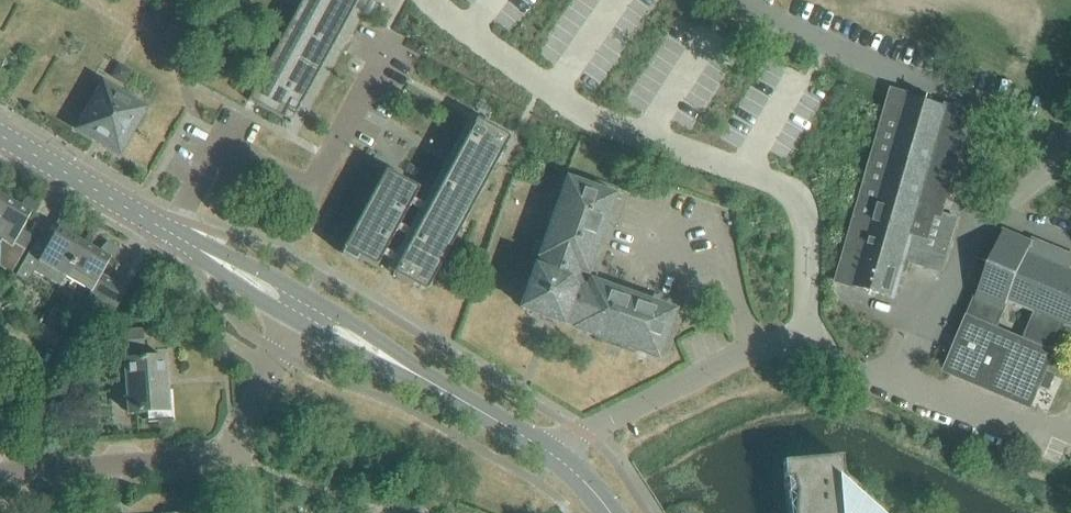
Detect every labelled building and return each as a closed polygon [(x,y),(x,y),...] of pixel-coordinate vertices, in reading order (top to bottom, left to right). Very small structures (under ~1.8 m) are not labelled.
[(248,101),(290,124),(358,0),(302,0),(248,101)] [(103,87),(79,131),(119,154),(136,124),(140,123),(144,117),(143,112),(144,110),(103,87)] [(894,90),(839,283),(841,283),(896,299),(904,270),(908,272),(911,262),(944,272),(959,219),(949,216),(943,214),(965,137),(959,135),(966,110),(948,105),(947,107),(912,97),(912,95),(894,90)] [(476,120),(393,275),(426,293),(510,139),(476,120)] [(385,172),(343,250),(376,268),(419,190),(385,172)] [(596,337),(605,341),(609,339),(624,344),(625,347),(634,351),(638,349),(656,356),(670,315),(594,287),(599,274),(586,270),(612,199),(569,183),(524,309),(596,335),(596,337)] [(39,203),(29,197),(19,207),(5,199),(0,208),(0,239),(2,240),(0,244),(0,268),(12,274),(33,235),(24,230),(39,203)] [(57,227),(59,228),(50,245),(39,238),(23,266),(16,276),(28,283),(35,272),(60,287),(66,277),(85,245),(70,236),(73,223),(65,218),(64,219),(62,218),(57,227)] [(1070,264),(1069,262),(1068,260),(1066,259),(1064,258),(1062,257),(1061,257),(1058,256),(1056,257),(1054,257),(1053,258),(1046,264),(1040,257),(1028,252),(1032,241),(1005,230),(946,369),(1031,406),(1039,386),(1047,390),(1054,374),(1046,371),(1054,352),(1053,352),(1065,323),(1070,326),(1070,265),(1070,264)] [(98,252),(85,245),(66,277),(91,291),(86,301),(111,315),(127,289),(103,275),(111,260),(112,260),(118,250),(117,249),(118,248),(108,243),(98,252)] [(2,297),(0,301),(0,313),(9,318),(16,305),(2,297)] [(129,414),(168,412),(164,358),(144,360),(142,330),(114,332),(115,353),(125,352),(129,414)] [(294,430),(289,439),(299,444),(303,435),(294,430)] [(844,482),(842,457),(783,464),(785,481),(792,481),(796,494),(794,512),(880,512),(844,482)]
